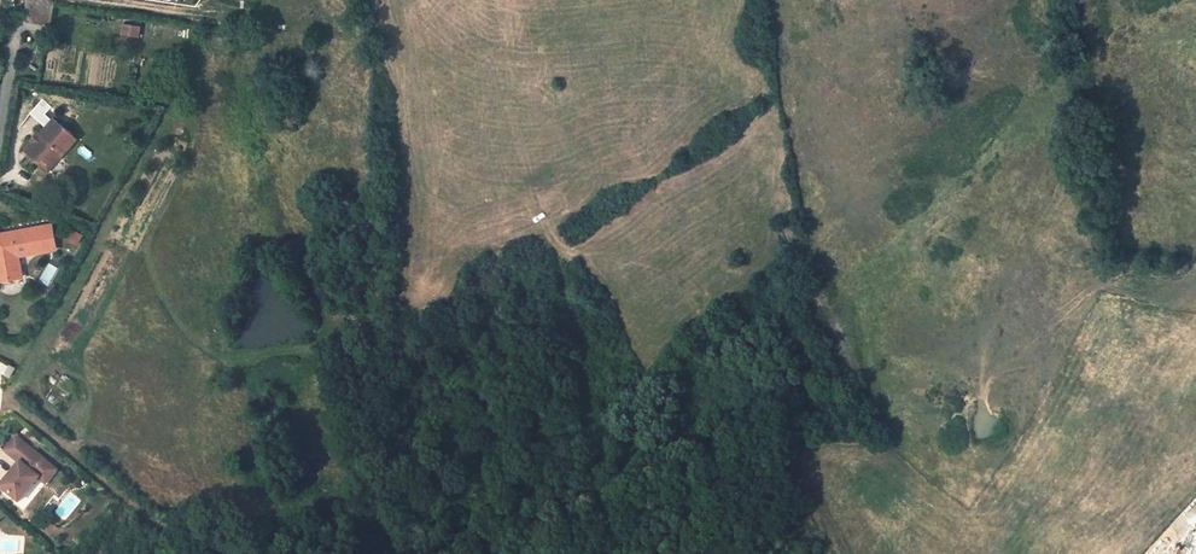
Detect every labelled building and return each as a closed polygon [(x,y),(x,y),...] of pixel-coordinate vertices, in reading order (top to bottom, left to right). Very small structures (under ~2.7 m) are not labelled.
[(27,20),(49,23),(53,0),(52,0),(30,0),(27,20)] [(36,135),(30,142),(22,152),(33,161),(37,156),(49,165),(52,160),(58,153),(73,136),(50,117),(36,135)] [(33,132),(27,139),(30,142),(36,135),(33,132)] [(33,161),(44,170),(49,165),(37,156),(33,161)] [(19,273),(16,254),(54,247),(50,222),(0,230),(0,277),(19,273)] [(16,437),(5,451),(20,463),(0,487),(19,503),(39,478),(35,474),(45,460),(16,437)] [(57,470),(45,460),(35,474),(39,478),(46,483),(57,470)]
